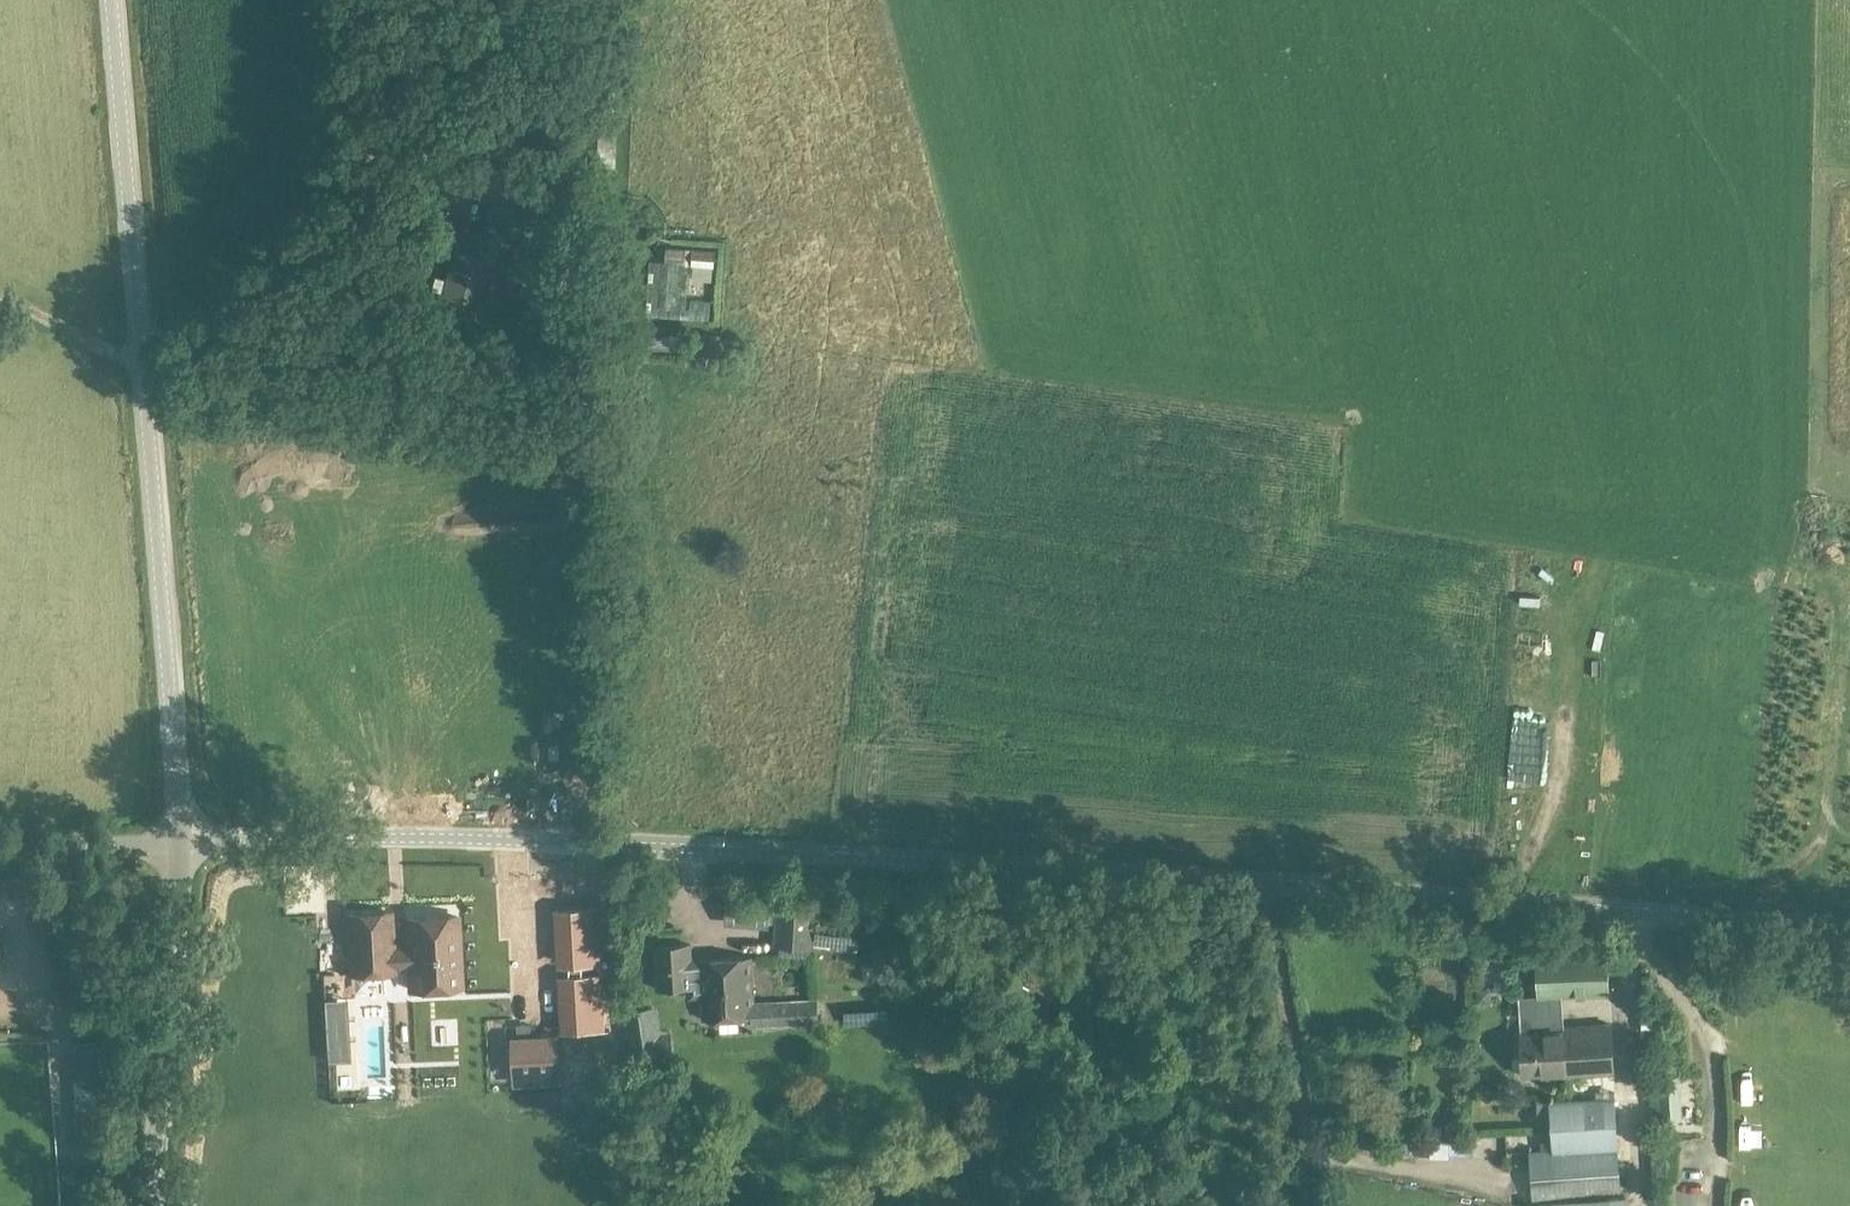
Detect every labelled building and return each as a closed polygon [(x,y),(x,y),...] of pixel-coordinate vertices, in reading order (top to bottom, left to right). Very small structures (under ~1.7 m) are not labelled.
[(434,221),(426,254),(444,258),(453,226),(434,221)] [(495,270),(504,239),(462,228),(440,311),(481,322),(491,286),(495,270)] [(686,249),(666,248),(666,260),(685,262),(686,249)] [(687,263),(712,264),(712,251),(688,250),(687,263)] [(660,262),(657,307),(686,309),(689,264),(660,262)] [(1511,739),(1548,739),(1548,688),(1511,688),(1511,739)] [(771,897),(728,894),(725,925),(769,928),(770,921),(776,922),(774,946),(815,949),(815,947),(816,930),(818,902),(777,899),(776,901),(770,901),(771,897)] [(562,911),(566,966),(601,963),(597,909),(562,911)] [(409,968),(410,991),(462,988),(458,918),(406,921),(408,950),(394,950),(392,914),(347,916),(350,975),(395,973),(394,969),(409,968)] [(773,1000),(753,1001),(751,959),(702,962),(702,963),(690,964),(689,947),(657,949),(659,988),(691,986),(691,995),(704,995),(705,1018),(752,1016),(752,1025),(773,1024),(774,1026),(820,1024),(819,1000),(773,1002),(773,1000)] [(1562,998),(1611,996),(1609,951),(1535,955),(1536,996),(1537,999),(1562,998)] [(569,1032),(604,1029),(600,975),(565,977),(569,1032)] [(102,982),(89,981),(87,994),(100,995),(102,982)] [(1536,996),(1519,997),(1522,1036),(1521,1036),(1524,1077),(1565,1074),(1565,1077),(1615,1074),(1611,1026),(1564,1029),(1562,998),(1537,999),(1536,996)] [(841,1027),(886,1024),(885,1004),(840,1007),(841,1027)] [(618,1010),(626,1069),(676,1061),(672,1031),(662,1032),(658,1005),(618,1010)] [(519,1006),(520,1029),(534,1028),(532,1006),(519,1006)] [(549,1006),(534,1007),(535,1027),(550,1026),(549,1006)] [(572,1069),(571,1042),(514,1046),(516,1084),(560,1082),(559,1070),(572,1069)] [(1661,1121),(1682,1120),(1680,1077),(1659,1078),(1661,1115),(1661,1121)] [(1530,1150),(1533,1204),(1590,1201),(1622,1197),(1622,1195),(1616,1098),(1551,1102),(1551,1101),(1536,1102),(1537,1114),(1552,1113),(1554,1141),(1542,1142),(1542,1149),(1530,1150)] [(1470,1150),(1469,1138),(1446,1139),(1446,1151),(1470,1150)] [(1650,1155),(1650,1176),(1662,1175),(1662,1154),(1650,1155)] [(1628,1194),(1622,1195),(1622,1197),(1590,1201),(1533,1204),(1534,1205),(1629,1205),(1628,1194)]
